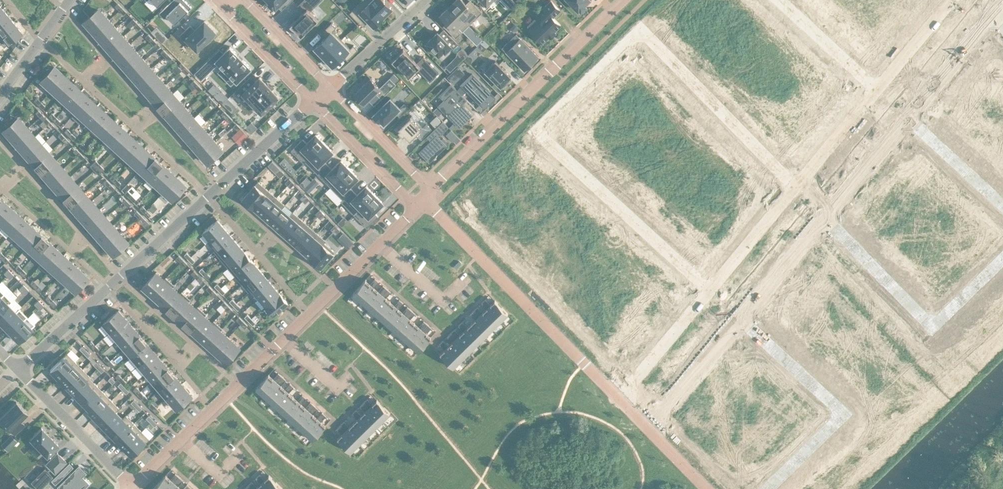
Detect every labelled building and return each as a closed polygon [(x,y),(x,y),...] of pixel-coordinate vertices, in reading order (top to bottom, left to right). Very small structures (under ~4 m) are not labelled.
[(158,10),(163,14),(166,11),(174,20),(190,4),(186,0),(177,0),(174,3),(171,0),(169,0),(158,10)] [(289,21),(301,33),(318,16),(309,7),(317,0),(299,0),(297,2),(303,8),(289,21)] [(349,10),(358,20),(364,14),(373,23),(382,14),(368,0),(359,0),(349,10)] [(382,14),(391,5),(386,0),(368,0),(382,14)] [(449,3),(468,22),(481,9),(472,0),(471,0),(467,4),(464,0),(453,0),(449,3)] [(552,0),(548,0),(536,12),(541,17),(537,20),(533,17),(527,23),(530,27),(529,28),(541,40),(560,22),(552,15),(559,8),(552,0)] [(585,0),(570,0),(577,8),(579,7),(580,8),(585,3),(583,2),(585,0)] [(815,10),(823,17),(838,1),(838,0),(824,0),(815,10)] [(898,3),(913,16),(920,7),(919,6),(911,0),(900,0),(898,3)] [(838,1),(823,17),(831,25),(841,15),(846,19),(854,10),(849,5),(846,8),(838,1)] [(449,3),(440,12),(449,21),(445,26),(455,35),(468,22),(449,3)] [(898,3),(891,11),(905,23),(906,24),(913,16),(898,3)] [(750,6),(737,19),(746,27),(748,25),(758,14),(758,13),(750,6)] [(93,30),(108,16),(101,8),(86,21),(93,30)] [(674,11),(661,23),(669,32),(671,31),(671,30),(682,19),(681,19),(674,11)] [(758,14),(748,25),(756,33),(768,20),(759,11),(758,13),(758,14)] [(891,11),(884,20),(898,31),(905,23),(891,11)] [(13,21),(6,13),(0,18),(0,32),(13,21)] [(97,40),(115,24),(108,16),(93,30),(96,33),(94,35),(97,39),(97,40)] [(682,19),(671,30),(671,31),(679,39),(692,26),(683,17),(681,19),(682,19)] [(189,22),(179,32),(184,38),(186,36),(196,47),(215,29),(204,18),(194,27),(189,22)] [(315,46),(313,48),(318,52),(319,50),(323,54),(341,36),(332,28),(335,24),(331,20),(320,30),(324,34),(314,45),(315,46)] [(884,20),(877,28),(892,40),(899,32),(898,31),(884,20)] [(13,21),(0,32),(0,42),(2,44),(5,41),(20,29),(13,21)] [(514,22),(509,26),(513,30),(518,25),(514,22)] [(107,46),(122,33),(115,24),(97,40),(97,41),(98,40),(102,44),(104,42),(107,46)] [(457,41),(443,27),(438,31),(437,29),(426,40),(438,53),(443,47),(444,49),(450,44),(452,46),(457,41)] [(877,28),(870,36),(884,48),(885,49),(892,40),(877,28)] [(164,31),(158,37),(161,40),(167,35),(164,31)] [(537,54),(515,31),(501,45),(523,68),(537,54)] [(111,57),(129,41),(122,33),(107,46),(110,49),(108,51),(112,56),(111,56),(111,57)] [(341,36),(323,54),(326,57),(324,59),(329,63),(330,62),(332,63),(342,53),(346,57),(357,47),(352,42),(349,45),(341,36)] [(870,36),(863,44),(877,56),(884,48),(870,36)] [(788,38),(776,51),(785,59),(797,46),(788,38)] [(121,62),(136,49),(129,41),(111,57),(112,56),(116,61),(118,59),(121,62)] [(212,53),(194,70),(200,77),(217,59),(222,64),(217,69),(230,82),(235,77),(236,79),(250,65),(229,43),(222,50),(219,47),(213,54),(212,53)] [(863,44),(854,55),(868,67),(877,56),(863,44)] [(402,46),(391,57),(408,74),(416,66),(429,79),(438,70),(422,54),(415,60),(402,46)] [(797,46),(785,59),(793,67),(806,54),(797,46)] [(709,48),(697,60),(705,69),(718,56),(709,48)] [(128,70),(144,57),(136,49),(121,62),(128,70)] [(469,50),(463,55),(468,60),(473,54),(469,50)] [(983,55),(975,64),(977,66),(977,65),(989,75),(996,66),(983,55)] [(718,56),(705,69),(713,77),(726,64),(718,56)] [(135,78),(151,65),(144,57),(128,70),(135,78)] [(494,58),(484,68),(500,84),(501,82),(503,84),(510,77),(508,75),(510,74),(494,58)] [(448,60),(444,64),(449,69),(453,65),(448,60)] [(464,70),(457,64),(446,74),(453,81),(464,70)] [(49,87),(63,73),(54,65),(41,80),(49,87)] [(142,87),(158,73),(151,65),(135,78),(142,87)] [(977,66),(969,74),(983,86),(991,77),(989,75),(977,65),(977,66)] [(369,75),(353,91),(363,101),(368,97),(375,90),(380,96),(395,81),(394,80),(398,76),(393,71),(389,75),(379,85),(369,75)] [(471,71),(460,82),(483,105),(494,95),(471,71)] [(57,95),(71,80),(63,73),(49,87),(57,95)] [(150,95),(165,81),(158,73),(142,87),(150,95)] [(261,111),(278,94),(259,74),(241,91),(261,111)] [(65,102),(81,84),(80,85),(76,81),(74,83),(71,80),(57,95),(65,102)] [(157,103),(172,90),(165,81),(150,95),(157,103)] [(471,112),(461,102),(466,97),(461,92),(456,87),(450,81),(439,92),(443,97),(437,103),(458,124),(471,112)] [(73,109),(87,94),(83,91),(85,89),(81,85),(82,85),(81,84),(65,102),(73,109)] [(460,84),(456,87),(461,92),(465,89),(460,84)] [(745,84),(732,96),(740,105),(742,103),(753,92),(752,92),(745,84)] [(164,111),(179,98),(172,90),(157,103),(164,111)] [(753,92),(742,103),(750,111),(763,99),(754,90),(752,92),(753,92)] [(81,117),(97,99),(96,99),(92,95),(90,98),(87,94),(73,109),(81,117)] [(389,95),(372,112),(378,118),(379,117),(383,121),(394,110),(399,114),(408,105),(403,100),(399,104),(389,95)] [(949,95),(942,104),(955,115),(963,107),(949,95)] [(171,119),(186,106),(179,98),(164,111),(171,119)] [(89,124),(103,109),(99,106),(101,104),(97,100),(98,99),(97,99),(81,117),(89,124)] [(673,102),(660,115),(667,123),(680,110),(673,102)] [(942,104),(934,113),(948,124),(955,115),(942,104)] [(436,105),(432,108),(437,113),(441,110),(436,105)] [(178,127),(193,114),(186,106),(171,119),(178,127)] [(97,131),(110,116),(103,109),(89,124),(97,131)] [(680,110),(667,123),(675,130),(688,117),(680,110)] [(399,127),(397,129),(402,133),(403,132),(409,138),(415,131),(420,136),(431,126),(425,121),(422,124),(410,113),(397,126),(399,127)] [(435,113),(429,119),(434,124),(440,119),(435,113)] [(185,135),(200,122),(193,114),(178,127),(185,135)] [(10,138),(25,125),(18,116),(3,130),(10,138)] [(105,138),(118,124),(110,116),(97,131),(105,138)] [(688,117),(675,130),(682,138),(695,125),(688,117)] [(445,142),(438,134),(448,124),(441,118),(425,134),(430,138),(418,149),(428,159),(445,142)] [(250,119),(244,125),(250,131),(256,125),(250,119)] [(192,143),(207,130),(200,122),(185,135),(192,143)] [(113,146),(126,131),(118,124),(105,138),(113,146)] [(17,146),(32,133),(25,125),(10,138),(17,146)] [(236,128),(231,133),(239,142),(247,134),(239,125),(236,128)] [(695,125),(682,138),(689,146),(703,133),(695,125)] [(450,127),(446,131),(455,141),(460,137),(450,127)] [(199,152),(215,138),(207,130),(192,143),(199,152)] [(121,153),(134,138),(126,131),(113,146),(121,153)] [(290,147),(303,160),(323,140),(315,131),(306,140),(302,136),(290,147)] [(703,133),(689,146),(697,153),(711,139),(703,132),(703,133)] [(24,154),(40,141),(32,133),(17,146),(24,154)] [(129,160),(142,145),(134,138),(121,153),(129,160)] [(199,152),(207,160),(222,147),(215,138),(199,152)] [(711,139),(697,153),(704,161),(717,148),(718,147),(711,139)] [(317,171),(327,162),(323,157),(332,149),(323,140),(303,160),(305,159),(317,171)] [(32,162),(47,149),(40,141),(24,154),(32,162)] [(905,141),(899,148),(915,162),(921,154),(906,142),(905,141)] [(985,142),(972,154),(981,163),(982,161),(993,150),(985,142)] [(137,168),(150,153),(142,145),(129,160),(137,168)] [(717,148),(704,161),(712,168),(725,155),(717,148)] [(899,148),(892,156),(908,169),(915,162),(899,148)] [(982,161),(990,169),(1002,157),(995,148),(993,150),(982,161)] [(39,171),(54,157),(47,149),(32,162),(39,171)] [(145,175),(158,160),(150,153),(137,168),(145,175)] [(283,155),(278,160),(290,172),(295,167),(283,155)] [(892,156),(886,163),(902,176),(908,169),(892,156)] [(46,179),(61,165),(54,157),(39,171),(46,179)] [(331,166),(327,162),(317,171),(329,184),(348,166),(340,157),(331,166)] [(153,182),(166,167),(158,160),(145,175),(153,182)] [(886,163),(880,170),(896,184),(902,176),(886,163)] [(53,187),(68,174),(61,165),(46,179),(53,187)] [(357,174),(348,166),(329,184),(342,197),(340,199),(352,187),(348,183),(357,174)] [(161,189),(174,175),(166,167),(153,182),(161,189)] [(880,170),(874,178),(890,191),(896,184),(880,170)] [(60,195),(75,182),(68,174),(53,187),(60,195)] [(161,189),(169,197),(183,182),(174,175),(161,189)] [(242,195),(253,205),(268,188),(257,178),(242,195)] [(874,178),(868,185),(884,198),(890,191),(874,178)] [(749,181),(743,188),(757,200),(764,192),(749,181)] [(67,203),(82,190),(75,182),(60,195),(67,203)] [(130,183),(125,188),(129,192),(134,187),(130,183)] [(352,187),(340,199),(353,212),(373,192),(365,183),(356,192),(352,187)] [(868,185),(862,192),(878,206),(884,198),(868,185)] [(134,187),(129,192),(134,196),(138,192),(134,187)] [(268,188),(253,205),(261,212),(276,195),(268,188)] [(743,188),(736,197),(750,208),(757,200),(743,188)] [(74,211),(89,198),(82,190),(67,203),(74,211)] [(955,191),(937,208),(938,208),(939,207),(946,216),(945,217),(950,223),(955,218),(950,213),(963,200),(955,191)] [(373,192),(353,212),(365,225),(377,213),(373,209),(382,200),(373,192)] [(862,192),(856,200),(872,213),(878,206),(862,192)] [(269,219),(284,202),(276,195),(261,212),(269,219)] [(736,197),(729,205),(743,217),(750,208),(736,197)] [(81,219),(96,206),(89,198),(74,211),(81,219)] [(856,200),(849,207),(865,221),(872,213),(856,200)] [(13,209),(5,202),(0,207),(0,223),(13,209)] [(277,226),(292,209),(284,202),(269,219),(277,226)] [(729,205),(722,213),(736,225),(743,217),(729,205)] [(88,227),(104,214),(96,206),(81,219),(88,227)] [(849,207),(843,215),(859,228),(865,221),(849,207)] [(8,230),(21,216),(13,209),(0,223),(8,230)] [(292,209),(277,226),(285,233),(300,216),(292,209)] [(972,211),(957,225),(969,237),(986,220),(983,223),(972,211)] [(722,213),(715,221),(730,234),(737,226),(736,225),(722,213)] [(96,236),(111,222),(104,214),(88,227),(96,236)] [(16,238),(29,223),(21,216),(8,230),(16,238)] [(140,219),(139,220),(145,226),(149,223),(143,216),(140,219)] [(293,240),(308,223),(300,216),(285,233),(293,240)] [(202,228),(209,237),(223,225),(216,217),(202,228)] [(986,220),(969,237),(970,237),(978,245),(976,246),(981,252),(986,247),(982,242),(995,229),(986,220)] [(715,221),(708,230),(723,241),(723,242),(730,234),(715,221)] [(103,244),(118,230),(111,222),(96,236),(103,244)] [(24,245),(37,230),(29,223),(16,238),(24,245)] [(316,230),(308,223),(293,240),(301,247),(316,230)] [(206,239),(213,247),(214,248),(230,233),(223,225),(209,237),(206,239)] [(32,252),(45,238),(37,230),(24,245),(32,252)] [(103,244),(110,252),(125,239),(118,230),(103,244)] [(324,238),(316,230),(301,247),(309,255),(324,238)] [(708,230),(701,238),(716,250),(723,241),(708,230)] [(212,248),(220,257),(237,242),(230,233),(214,248),(213,247),(212,248)] [(40,259),(53,245),(45,238),(32,252),(40,259)] [(324,238),(309,255),(320,264),(333,249),(323,240),(325,238),(324,238)] [(701,238),(695,246),(709,258),(716,250),(701,238)] [(894,239),(879,254),(887,262),(902,247),(894,239)] [(220,257),(227,265),(244,250),(237,242),(220,257)] [(48,267),(61,252),(53,245),(40,259),(48,267)] [(695,246),(686,256),(701,268),(709,258),(695,246)] [(902,247),(887,262),(895,270),(910,255),(902,247)] [(227,265),(234,273),(251,258),(244,250),(227,265)] [(56,274),(69,259),(61,252),(48,267),(56,274)] [(814,257),(807,266),(808,267),(809,267),(821,277),(828,268),(814,257)] [(241,282),(245,279),(244,278),(258,266),(251,258),(234,273),(241,282)] [(64,281),(77,267),(69,259),(56,274),(64,281)] [(917,263),(902,277),(910,285),(925,271),(917,263)] [(244,278),(245,279),(251,286),(265,275),(258,266),(244,278)] [(64,281),(73,289),(86,274),(77,267),(64,281)] [(808,267),(801,276),(815,288),(823,278),(821,277),(809,267),(808,267)] [(163,276),(155,269),(141,284),(150,291),(163,276)] [(910,285),(909,286),(916,294),(917,293),(932,278),(925,271),(910,285)] [(158,298),(171,284),(173,282),(165,274),(163,276),(150,291),(158,298)] [(251,286),(258,295),(272,283),(265,275),(251,286)] [(352,291),(360,299),(373,284),(378,279),(374,275),(369,281),(364,277),(352,291)] [(932,278),(917,293),(925,301),(940,286),(932,278)] [(360,299),(368,306),(386,286),(382,282),(377,288),(373,284),(360,299)] [(258,295),(265,303),(279,291),(272,283),(258,295)] [(179,291),(171,284),(158,298),(166,306),(179,291)] [(368,306),(376,313),(389,298),(385,295),(390,289),(386,286),(368,306)] [(174,313),(187,298),(188,298),(189,296),(181,289),(179,291),(166,306),(174,313)] [(855,289),(842,301),(848,308),(861,295),(855,289)] [(0,292),(0,308),(7,302),(10,298),(2,290),(0,292)] [(279,291),(265,303),(272,312),(287,300),(279,291)] [(861,295),(848,308),(856,316),(869,303),(861,295)] [(480,300),(485,305),(486,305),(499,319),(507,311),(494,297),(489,301),(484,296),(480,300)] [(782,296),(774,305),(788,316),(795,307),(782,296)] [(376,313),(384,320),(397,306),(402,300),(398,297),(393,302),(389,298),(376,313)] [(195,305),(188,298),(187,298),(174,313),(182,320),(195,305)] [(7,302),(0,308),(0,322),(13,309),(7,302)] [(190,327),(203,312),(204,313),(205,311),(197,303),(195,305),(182,320),(190,327)] [(869,303),(856,316),(863,324),(877,311),(869,303)] [(384,320),(393,327),(410,307),(406,304),(401,309),(397,306),(384,320)] [(476,304),(473,307),(491,326),(499,319),(486,305),(485,305),(482,309),(476,304)] [(0,322),(8,330),(25,313),(17,305),(13,309),(0,322)] [(774,305),(767,314),(780,325),(788,316),(774,305)] [(109,328),(125,315),(117,307),(102,320),(109,328)] [(393,327),(401,334),(413,320),(409,316),(414,310),(410,307),(393,327)] [(474,316),(470,320),(483,334),(491,326),(473,307),(469,311),(474,316)] [(877,311),(863,324),(871,331),(884,319),(877,311)] [(211,320),(211,319),(204,313),(203,312),(190,327),(198,335),(211,320)] [(33,322),(25,313),(8,330),(15,338),(33,322)] [(117,337),(116,337),(132,324),(125,315),(109,328),(107,330),(115,338),(117,337)] [(206,342),(219,327),(220,327),(221,325),(213,318),(211,319),(211,320),(198,335),(206,342)] [(401,334),(409,341),(426,321),(422,318),(418,324),(413,320),(401,334)] [(457,322),(462,328),(476,341),(483,334),(470,320),(466,324),(461,319),(457,322)] [(884,319),(871,331),(878,339),(892,326),(884,319)] [(426,321),(409,341),(417,349),(430,334),(425,330),(430,325),(426,321)] [(123,345),(139,332),(132,324),(116,337),(117,337),(123,345)] [(892,326),(878,339),(886,347),(900,333),(893,325),(892,326)] [(453,326),(449,330),(468,349),(476,341),(462,328),(458,332),(453,326)] [(214,349),(227,334),(220,327),(219,327),(206,342),(214,349)] [(451,339),(447,343),(460,356),(468,349),(449,330),(446,333),(451,339)] [(130,353),(146,340),(139,332),(123,345),(130,353)] [(900,333),(886,347),(894,355),(907,342),(908,341),(900,333)] [(214,349),(222,357),(236,342),(227,334),(214,349)] [(815,335),(803,348),(811,357),(813,355),(812,355),(824,344),(823,343),(815,335)] [(447,343),(442,337),(438,341),(443,346),(439,351),(452,364),(460,356),(447,343)] [(136,363),(153,348),(146,340),(130,353),(128,354),(136,363)] [(739,342),(733,350),(746,361),(753,353),(739,342)] [(824,344),(812,355),(813,355),(821,363),(834,350),(825,342),(823,343),(824,344)] [(907,342),(894,355),(900,361),(913,349),(907,342)] [(145,370),(144,369),(160,356),(153,348),(136,363),(143,371),(145,370)] [(48,367),(55,375),(73,358),(65,350),(48,367)] [(733,350),(726,358),(740,369),(746,361),(733,350)] [(151,378),(167,365),(160,356),(144,369),(145,370),(151,378)] [(63,383),(80,366),(73,358),(55,375),(63,383)] [(726,358),(720,365),(733,377),(740,369),(726,358)] [(844,361),(831,373),(839,382),(852,369),(844,361)] [(158,386),(174,373),(167,365),(151,378),(158,386)] [(712,371),(711,371),(727,385),(733,377),(720,365),(714,373),(712,371)] [(63,383),(71,390),(88,374),(80,366),(63,383)] [(852,369),(839,382),(847,390),(860,378),(852,369)] [(255,385),(263,393),(281,373),(277,370),(272,375),(268,371),(255,385)] [(711,371),(705,379),(721,392),(727,385),(711,371)] [(165,394),(181,381),(174,373),(158,386),(165,394)] [(263,393),(271,400),(284,386),(280,382),(285,377),(281,373),(263,393)] [(88,374),(71,390),(78,398),(95,381),(88,374)] [(707,381),(700,388),(714,400),(721,392),(705,379),(705,380),(707,381)] [(271,400),(279,407),(292,393),(288,389),(293,384),(289,380),(284,386),(271,400)] [(103,389),(95,381),(78,398),(86,406),(103,389)] [(165,394),(163,395),(171,404),(188,389),(181,381),(165,394)] [(700,388),(694,396),(708,408),(714,400),(700,388)] [(86,406),(93,414),(110,397),(103,389),(86,406)] [(279,407),(287,415),(300,400),(300,401),(305,395),(301,391),(296,397),(292,393),(279,407)] [(772,394),(764,403),(769,408),(772,404),(781,412),(793,399),(784,391),(777,399),(772,394)] [(366,396),(362,399),(381,418),(389,410),(376,397),(371,401),(366,396)] [(694,396),(688,404),(701,415),(708,408),(694,396)] [(110,397),(93,414),(101,421),(114,408),(115,408),(118,405),(110,397)] [(14,399),(0,413),(0,419),(7,427),(8,426),(12,431),(22,421),(17,417),(24,410),(14,399)] [(287,415),(295,422),(313,402),(309,399),(304,404),(300,401),(300,400),(287,415)] [(364,408),(360,412),(373,426),(381,418),(362,399),(359,403),(364,408)] [(793,399),(781,412),(789,420),(786,424),(791,429),(799,420),(794,415),(801,407),(793,399)] [(295,422),(303,429),(316,415),(312,411),(317,406),(313,402),(295,422)] [(688,404),(681,411),(695,423),(701,415),(688,404)] [(356,416),(352,420),(365,433),(373,426),(360,412),(355,407),(351,410),(356,416)] [(114,408),(101,421),(108,429),(122,416),(122,415),(115,408),(114,408)] [(316,415),(303,429),(312,437),(321,426),(324,422),(320,418),(325,413),(321,409),(316,415)] [(677,413),(673,418),(677,422),(688,431),(695,423),(681,411),(678,415),(677,413)] [(116,437),(133,420),(125,412),(122,415),(122,416),(108,429),(116,437)] [(343,418),(339,422),(358,441),(365,433),(352,420),(348,424),(343,418)] [(140,428),(133,420),(116,437),(123,444),(140,428)] [(358,441),(339,422),(336,425),(341,431),(336,435),(350,449),(358,441)] [(48,456),(43,461),(52,470),(64,459),(55,450),(53,451),(50,448),(56,442),(39,425),(27,436),(44,453),(45,453),(48,456)] [(140,428),(123,444),(131,452),(148,436),(140,428)] [(9,433),(4,437),(9,443),(14,438),(9,433)] [(66,460),(49,477),(49,478),(53,482),(71,464),(67,460),(66,460)] [(80,474),(83,470),(76,462),(58,480),(64,487),(63,488),(78,488),(86,481),(80,474)] [(42,465),(28,479),(37,487),(51,474),(42,465)] [(155,488),(164,488),(178,474),(174,470),(169,476),(165,472),(152,486),(155,488)] [(260,480),(269,488),(278,488),(281,486),(268,472),(263,476),(258,471),(254,475),(260,480)] [(181,486),(177,483),(182,477),(178,474),(164,488),(179,488),(181,486)] [(247,482),(254,488),(269,488),(260,480),(256,484),(250,479),(247,482)] [(190,484),(186,481),(181,486),(179,488),(186,488),(190,484)]
